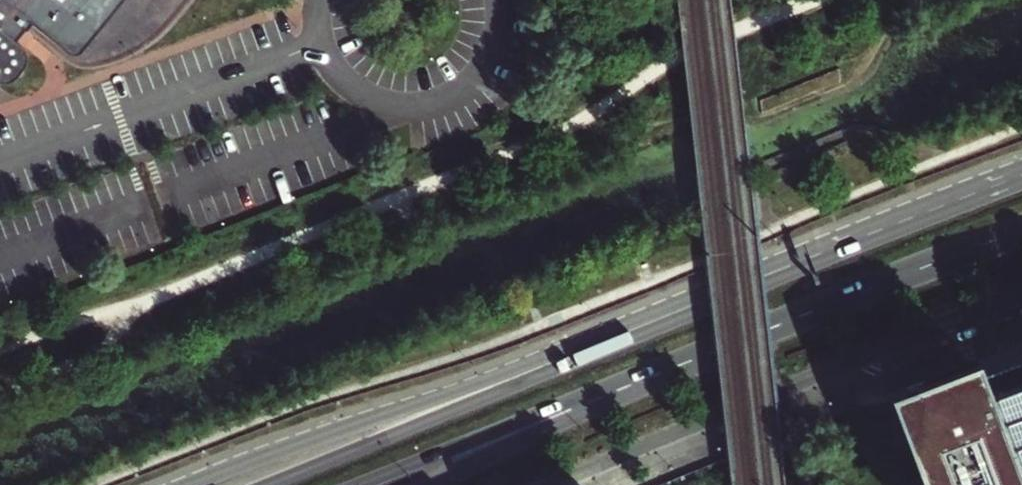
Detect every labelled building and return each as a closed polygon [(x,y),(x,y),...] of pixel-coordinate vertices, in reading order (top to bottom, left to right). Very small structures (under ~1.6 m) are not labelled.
[(16,84),(30,64),(30,50),(20,41),(35,25),(79,57),(125,0),(0,0),(0,84),(16,84)] [(895,414),(924,484),(1021,484),(1021,362),(895,414)]
